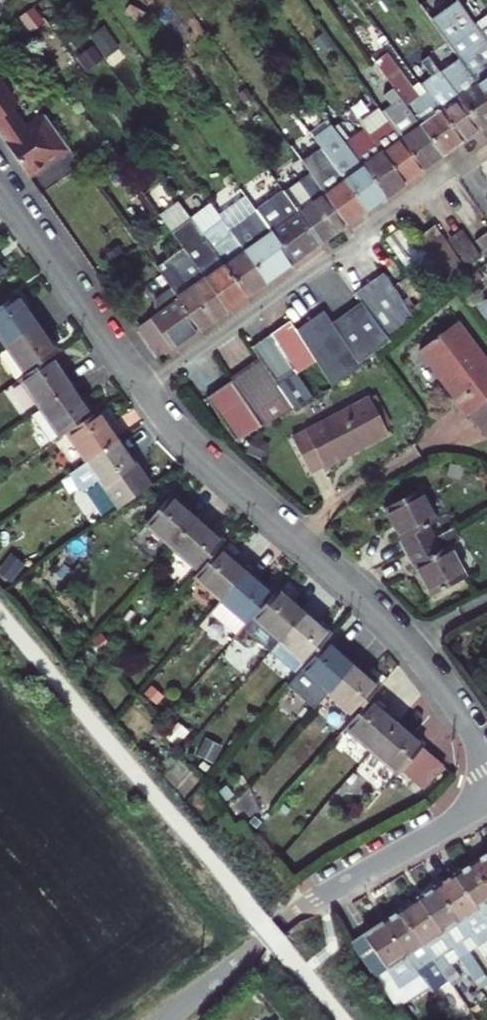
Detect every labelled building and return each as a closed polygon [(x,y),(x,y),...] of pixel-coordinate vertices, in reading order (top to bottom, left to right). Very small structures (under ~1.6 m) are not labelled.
[(439,33),(452,51),(457,58),(486,100),(486,42),(479,31),(466,14),(439,33)] [(479,31),(486,42),(486,25),(479,31)] [(419,85),(417,82),(412,86),(388,53),(374,63),(382,74),(441,156),(461,142),(419,85)] [(438,71),(479,128),(486,122),(486,100),(457,58),(438,71)] [(438,71),(419,85),(461,142),(479,128),(438,71)] [(422,170),(441,156),(382,74),(376,79),(383,89),(371,99),(388,124),(422,170)] [(1,131),(8,142),(5,144),(29,178),(69,150),(45,116),(25,130),(12,112),(17,108),(0,83),(0,132),(1,131)] [(388,124),(370,137),(395,172),(404,183),(422,170),(388,124)] [(331,126),(313,138),(343,180),(366,211),(384,197),(345,144),(331,126)] [(364,129),(345,144),(384,197),(404,183),(395,172),(370,137),(364,129)] [(0,132),(0,136),(5,144),(8,142),(1,131),(0,132)] [(311,178),(306,172),(281,191),(282,193),(285,196),(311,178)] [(311,178),(285,196),(319,244),(346,226),(323,195),(311,178)] [(343,180),(323,195),(346,226),(366,211),(343,180)] [(285,196),(282,193),(256,211),(293,264),(319,244),(285,196)] [(229,230),(267,282),(293,264),(256,211),(229,230)] [(222,220),(202,236),(246,298),(267,282),(229,230),(222,220)] [(434,226),(415,240),(432,264),(451,290),(469,276),(434,226)] [(390,244),(408,230),(405,227),(387,240),(390,244)] [(408,230),(390,244),(411,274),(414,278),(432,264),(415,240),(408,230)] [(199,232),(180,246),(182,248),(226,312),(246,298),(202,236),(199,232)] [(486,258),(486,232),(473,241),(486,259),(486,258)] [(226,312),(181,248),(155,267),(171,289),(201,331),(226,312)] [(414,278),(411,274),(393,287),(415,315),(433,303),(414,278)] [(414,322),(381,275),(354,294),(360,303),(389,343),(414,322)] [(159,360),(201,331),(171,289),(155,301),(154,308),(158,314),(137,328),(159,360)] [(17,295),(0,306),(0,336),(6,345),(36,324),(17,295)] [(389,343),(360,303),(335,320),(367,362),(389,343)] [(313,356),(331,386),(367,362),(335,320),(326,308),(296,330),(313,356)] [(293,370),(313,356),(296,330),(290,321),(270,336),(293,370)] [(477,427),(486,419),(486,363),(458,323),(420,351),(477,427)] [(56,354),(36,324),(6,345),(26,375),(50,358),(56,354)] [(270,336),(251,348),(251,349),(260,361),(277,387),(296,375),(293,370),(270,336)] [(70,387),(50,358),(26,375),(21,378),(41,407),(70,387)] [(277,387),(260,361),(231,381),(252,415),(282,394),(277,387)] [(231,381),(205,399),(233,439),(259,427),(252,415),(231,381)] [(90,416),(70,387),(41,407),(30,415),(50,444),(67,433),(90,416)] [(370,399),(293,439),(310,471),(322,465),(324,467),(388,433),(370,399)] [(67,433),(87,462),(117,441),(97,412),(90,416),(67,433)] [(477,427),(486,440),(486,439),(486,419),(477,427)] [(98,478),(119,508),(149,487),(117,441),(87,462),(70,474),(80,490),(98,478)] [(399,543),(405,554),(435,538),(428,527),(437,522),(420,491),(386,509),(402,540),(399,543)] [(172,549),(196,521),(170,498),(146,526),(172,549)] [(223,544),(196,521),(172,549),(199,572),(218,549),(223,544)] [(460,541),(453,529),(435,538),(405,554),(412,567),(415,565),(431,596),(466,578),(449,546),(460,541)] [(245,573),(218,549),(199,572),(194,578),(221,601),(245,573)] [(272,596),(245,573),(221,601),(212,612),(239,635),(245,628),(248,624),(272,596)] [(304,614),(277,590),(272,596),(248,624),(245,628),(271,652),(280,642),(304,614)] [(331,636),(304,614),(280,642),(306,664),(326,642),(331,636)] [(353,666),(326,642),(306,664),(301,671),(328,695),(353,666)] [(380,689),(353,666),(328,695),(355,717),(371,699),(380,689)] [(397,723),(371,699),(355,717),(347,727),(373,751),(397,723)] [(424,746),(397,723),(373,751),(400,774),(424,746)] [(424,746),(404,770),(425,787),(445,764),(424,746)] [(472,863),(486,885),(486,853),(472,863)] [(472,863),(454,874),(486,921),(486,885),(472,863)] [(454,874),(437,885),(475,942),(476,944),(486,937),(486,921),(454,874)] [(437,885),(419,897),(461,958),(482,989),(486,985),(486,976),(468,947),(475,942),(437,885)] [(461,958),(419,897),(402,908),(425,945),(452,984),(460,978),(452,965),(461,958)] [(425,945),(402,908),(382,921),(409,962),(418,974),(449,1019),(460,1011),(445,989),(452,984),(425,945)] [(352,941),(389,994),(418,974),(409,962),(382,921),(352,941)]
